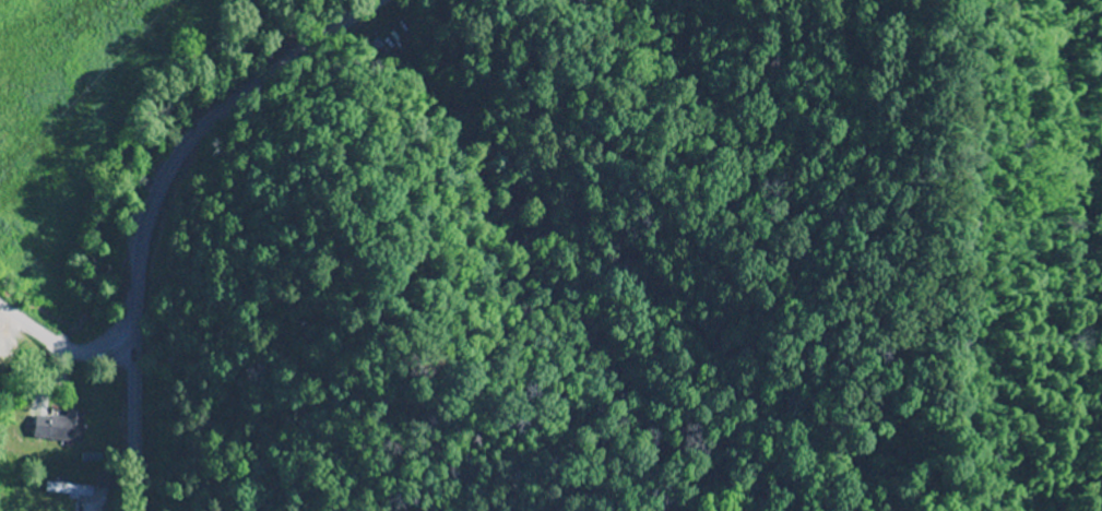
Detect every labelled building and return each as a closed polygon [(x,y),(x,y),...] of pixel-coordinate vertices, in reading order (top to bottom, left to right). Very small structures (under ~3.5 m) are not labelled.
[(35,440),(84,441),(85,412),(36,411),(35,440)] [(47,495),(92,495),(92,487),(47,487),(47,495)]
